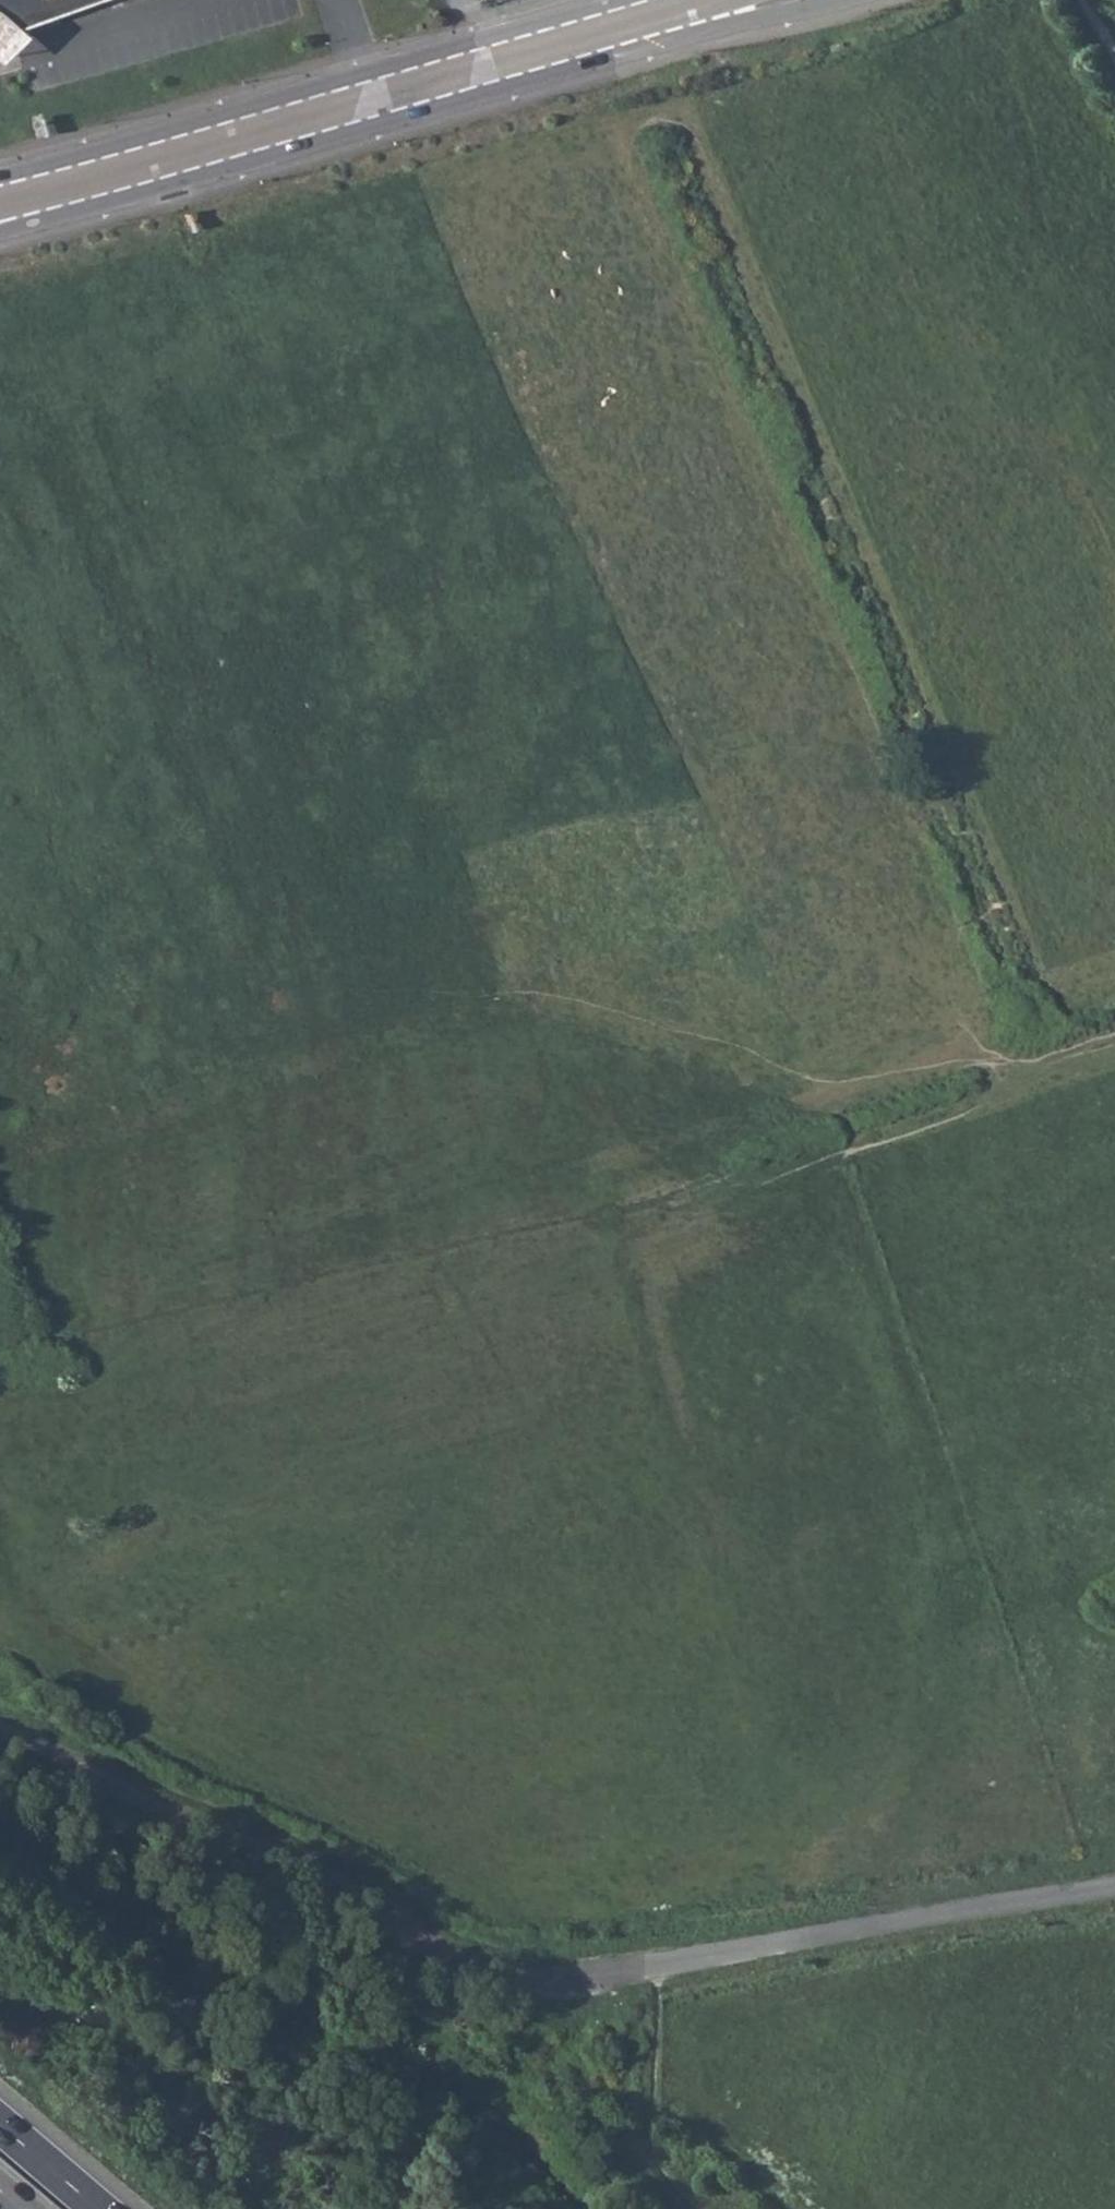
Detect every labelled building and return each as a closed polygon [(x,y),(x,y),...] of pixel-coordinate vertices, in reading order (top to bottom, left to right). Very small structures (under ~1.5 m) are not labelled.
[(3,34),(98,0),(0,0),(0,31),(3,34)]
